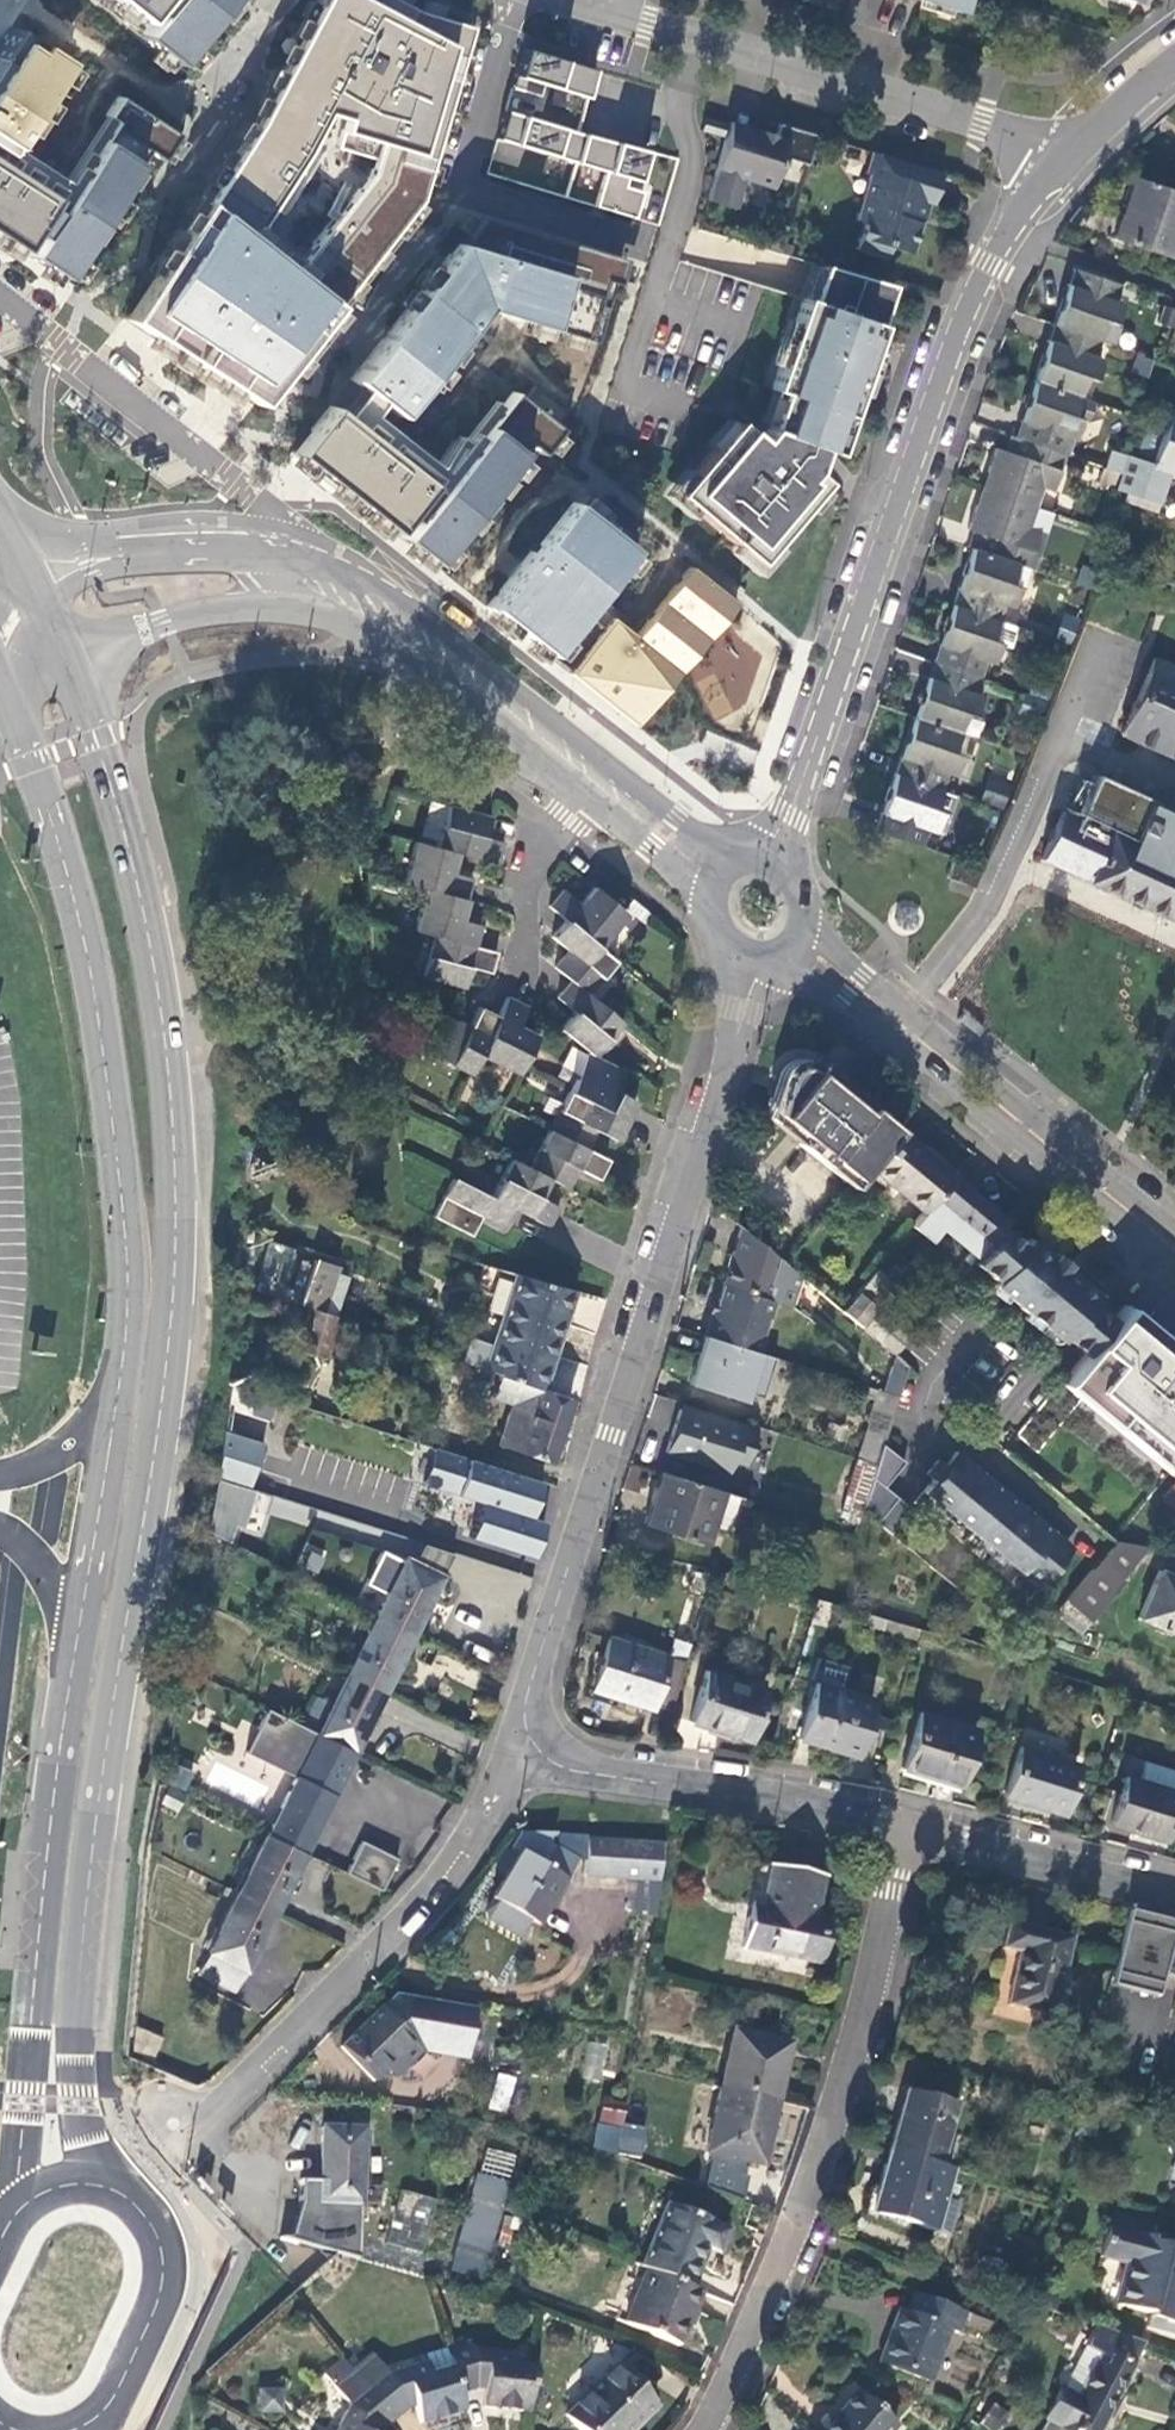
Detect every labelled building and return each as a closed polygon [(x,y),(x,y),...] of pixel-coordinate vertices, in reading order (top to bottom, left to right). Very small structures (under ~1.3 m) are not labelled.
[(139,21),(148,9),(157,15),(139,36),(174,63),(225,0),(113,0),(139,21)] [(417,200),(468,28),(413,11),(393,0),(317,0),(255,115),(120,318),(255,404),(417,200)] [(965,14),(969,0),(920,0),(965,14)] [(62,59),(12,26),(0,44),(0,236),(17,247),(28,230),(39,237),(27,254),(59,275),(142,150),(157,160),(174,134),(117,95),(104,115),(112,120),(52,211),(46,208),(53,199),(5,167),(13,155),(3,148),(62,59)] [(595,68),(524,46),(515,78),(513,85),(540,93),(543,83),(587,96),(595,68)] [(647,150),(502,108),(500,115),(493,139),(603,171),(592,208),(634,220),(641,195),(622,190),(626,177),(638,181),(647,150)] [(721,124),(699,117),(696,128),(718,134),(721,124)] [(704,203),(733,211),(742,180),(770,189),(777,166),(785,162),(805,167),(813,139),(776,126),(773,137),(727,124),(704,203)] [(853,251),(884,260),(887,250),(908,256),(923,205),(930,206),(939,175),(867,154),(861,176),(866,177),(853,222),(861,225),(853,251)] [(1131,179),(1112,238),(1165,256),(1174,225),(1174,194),(1131,179)] [(620,257),(478,217),(348,377),(356,384),(333,412),(326,407),(291,451),(324,477),(390,531),(426,486),(354,428),(376,401),(396,417),(483,310),(596,341),(620,257)] [(813,263),(768,390),(778,393),(765,429),(756,440),(734,422),(672,495),(753,564),(822,484),(808,472),(816,449),(832,455),(890,285),(813,263)] [(1115,287),(1070,270),(1051,326),(1095,341),(1103,319),(1111,322),(1118,301),(1111,299),(1115,287)] [(1167,325),(1173,310),(1161,305),(1155,320),(1167,325)] [(1095,341),(1051,326),(1033,379),(1077,395),(1084,374),(1090,377),(1097,356),(1092,355),(1096,342),(1095,341)] [(1147,361),(1135,356),(1131,369),(1142,373),(1147,361)] [(1077,395),(1033,379),(1013,437),(1060,452),(1066,435),(1071,437),(1077,419),(1084,421),(1091,400),(1077,395)] [(561,427),(513,389),(393,537),(427,564),(524,443),(539,455),(561,427)] [(1165,412),(1148,466),(1174,474),(1174,415),(1165,412)] [(1013,437),(1009,435),(1003,454),(993,451),(979,489),(1034,506),(1042,485),(1051,488),(1063,453),(1060,452),(1013,437)] [(1109,449),(1103,467),(1117,471),(1122,454),(1109,449)] [(1098,482),(1112,487),(1117,471),(1103,467),(1098,482)] [(1034,506),(979,489),(966,528),(972,530),(965,549),(969,550),(1024,568),(1038,529),(1027,525),(1034,506)] [(625,549),(569,504),(486,608),(611,709),(632,725),(634,724),(654,699),(731,603),(685,566),(629,636),(584,600),(625,549)] [(1032,570),(1051,512),(1034,506),(1027,525),(1038,529),(1024,568),(1029,569),(1032,570)] [(1022,590),(1029,569),(1024,568),(969,550),(951,604),(994,619),(998,621),(1004,604),(1009,605),(1015,588),(1022,590)] [(1081,564),(1073,584),(1088,589),(1095,570),(1081,564)] [(995,642),(987,639),(994,619),(951,604),(932,660),(978,676),(984,660),(989,662),(995,642)] [(1121,732),(1174,757),(1174,666),(1155,657),(1121,732)] [(973,692),(978,676),(932,660),(913,717),(957,732),(964,712),(971,714),(978,694),(973,692)] [(950,753),(957,732),(913,717),(895,773),(938,788),(940,789),(946,773),(950,775),(957,755),(950,753)] [(938,788),(895,773),(876,831),(921,845),(926,829),(931,830),(937,812),(930,809),(938,788)] [(1040,858),(1169,918),(1172,912),(1174,913),(1174,810),(1096,773),(1082,803),(1084,804),(1078,817),(1062,809),(1040,858)] [(486,815),(445,804),(434,846),(455,851),(496,862),(501,842),(480,836),(486,815)] [(434,846),(412,840),(401,882),(421,887),(464,898),(470,877),(450,872),(455,851),(434,846)] [(953,858),(948,875),(964,880),(969,863),(953,858)] [(459,921),(464,898),(421,887),(410,930),(431,935),(473,946),(478,926),(459,921)] [(561,889),(547,906),(564,920),(597,949),(624,914),(593,887),(579,903),(561,889)] [(564,920),(550,936),(566,950),(553,966),(569,980),(586,995),(613,962),(597,949),(564,920)] [(473,946),(431,935),(420,977),(462,988),(468,966),(488,971),(493,951),(473,946)] [(571,1010),(557,1028),(584,1052),(590,1056),(618,1022),(586,995),(569,980),(557,996),(571,1010)] [(525,1007),(505,996),(496,1016),(477,1054),(515,1073),(534,1034),(516,1025),(525,1007)] [(496,1016),(476,1006),(467,1025),(447,1015),(428,1053),(467,1073),(477,1054),(496,1016)] [(584,1052),(566,1091),(623,1120),(633,1101),(614,1091),(623,1072),(590,1056),(584,1052)] [(865,1169),(896,1131),(816,1061),(809,1057),(802,1056),(796,1056),(790,1058),(785,1061),(780,1064),(776,1070),(763,1115),(797,1142),(796,1144),(849,1188),(865,1169)] [(623,1120),(566,1091),(547,1128),(586,1148),(595,1129),(614,1139),(623,1120)] [(547,1128),(528,1168),(546,1177),(566,1187),(576,1168),(593,1177),(603,1157),(586,1148),(547,1128)] [(919,1214),(951,1177),(896,1131),(865,1169),(919,1214)] [(528,1168),(506,1157),(486,1196),(508,1207),(547,1226),(556,1206),(537,1197),(546,1177),(528,1168)] [(486,1196),(449,1177),(431,1215),(469,1234),(478,1216),(498,1226),(508,1207),(486,1196)] [(919,1214),(910,1225),(928,1241),(939,1228),(974,1257),(999,1228),(1004,1222),(951,1177),(919,1214)] [(971,1261),(992,1279),(988,1283),(1055,1340),(1059,1335),(1087,1302),(1093,1294),(1081,1284),(1061,1267),(1064,1262),(1051,1250),(1047,1255),(1033,1243),(1027,1238),(1020,1245),(999,1228),(974,1257),(971,1261)] [(797,1276),(742,1229),(719,1284),(722,1285),(767,1300),(769,1296),(788,1303),(797,1276)] [(333,1266),(311,1259),(299,1304),(320,1311),(331,1273),(333,1266)] [(874,1268),(838,1310),(891,1354),(908,1335),(873,1306),(893,1284),(874,1268)] [(344,1277),(331,1273),(320,1311),(332,1315),(344,1277)] [(569,1292),(512,1275),(497,1322),(550,1340),(559,1310),(563,1312),(569,1292)] [(767,1300),(722,1285),(717,1302),(713,1301),(703,1335),(751,1351),(759,1327),(766,1321),(772,1302),(767,1300)] [(1069,1344),(1082,1355),(1110,1321),(1098,1311),(1087,1302),(1059,1335),(1069,1344)] [(299,1304),(282,1362),(294,1366),(299,1349),(321,1355),(332,1315),(320,1311),(299,1304)] [(1135,1314),(1123,1305),(1110,1321),(1082,1355),(1059,1383),(1071,1393),(1112,1428),(1174,1352),(1174,1348),(1135,1314)] [(550,1340),(497,1322),(483,1365),(541,1386),(548,1365),(542,1364),(550,1340)] [(751,1351),(703,1335),(687,1384),(741,1402),(744,1393),(759,1398),(772,1358),(751,1351)] [(1112,1428),(1168,1474),(1174,1465),(1174,1352),(1112,1428)] [(882,1388),(899,1396),(913,1368),(896,1360),(882,1388)] [(570,1398),(497,1373),(489,1396),(510,1403),(496,1444),(549,1462),(570,1398)] [(275,1385),(234,1380),(229,1414),(271,1419),(275,1385)] [(894,1397),(876,1391),(866,1422),(874,1424),(872,1433),(863,1431),(855,1459),(873,1464),(880,1444),(894,1397)] [(757,1428),(680,1403),(679,1409),(709,1419),(710,1417),(720,1421),(718,1427),(754,1439),(757,1428)] [(754,1439),(718,1427),(720,1421),(710,1417),(709,1419),(679,1409),(665,1452),(729,1473),(733,1459),(746,1463),(754,1439)] [(250,1491),(263,1445),(221,1430),(215,1476),(250,1491)] [(543,1479),(437,1439),(421,1481),(485,1505),(475,1532),(531,1554),(543,1522),(529,1517),(543,1479)] [(899,1461),(880,1444),(873,1464),(860,1510),(886,1532),(904,1508),(879,1486),(899,1461)] [(1062,1540),(954,1449),(943,1463),(937,1459),(926,1473),(931,1478),(921,1489),(1037,1586),(1064,1554),(1056,1547),(1062,1540)] [(873,1464),(855,1459),(838,1511),(847,1513),(848,1509),(859,1512),(860,1510),(873,1464)] [(659,1470),(642,1523),(705,1545),(720,1491),(659,1470)] [(1174,1509),(1174,1477),(1159,1496),(1174,1509)] [(1113,1539),(1052,1612),(1077,1633),(1122,1580),(1119,1578),(1147,1545),(1113,1539)] [(448,1555),(419,1546),(411,1563),(438,1577),(448,1555)] [(402,1559),(373,1615),(410,1634),(438,1577),(411,1563),(402,1559)] [(703,1587),(709,1568),(692,1564),(686,1582),(703,1587)] [(713,1569),(710,1581),(730,1587),(733,1575),(713,1569)] [(1136,1618),(1174,1636),(1174,1579),(1157,1571),(1136,1618)] [(955,1589),(947,1598),(961,1609),(968,1600),(955,1589)] [(912,1640),(915,1630),(860,1613),(857,1623),(912,1640)] [(410,1634),(373,1615),(344,1674),(381,1692),(410,1634)] [(684,1662),(607,1637),(591,1689),(652,1709),(653,1703),(670,1709),(684,1662)] [(820,1682),(843,1686),(846,1668),(823,1664),(820,1682)] [(763,1688),(704,1669),(687,1719),(747,1739),(763,1688)] [(381,1692),(344,1674),(329,1705),(315,1733),(351,1751),(381,1692)] [(871,1699),(812,1681),(794,1738),(852,1757),(871,1699)] [(314,1698),(300,1726),(315,1733),(329,1705),(314,1698)] [(242,1751),(293,1776),(264,1835),(301,1853),(351,1751),(315,1733),(300,1726),(264,1708),(242,1751)] [(973,1730),(917,1712),(899,1768),(955,1786),(973,1730)] [(1075,1763),(1015,1745),(1000,1796),(1060,1814),(1075,1763)] [(1123,1776),(1109,1824),(1161,1839),(1174,1792),(1123,1776)] [(271,1913),(301,1853),(264,1835),(234,1894),(271,1913)] [(659,1845),(586,1840),(583,1875),(635,1878),(650,1880),(656,1880),(659,1845)] [(358,1841),(341,1874),(378,1892),(394,1860),(358,1841)] [(543,1867),(516,1852),(490,1897),(491,1898),(483,1911),(485,1920),(518,1938),(528,1919),(537,1924),(574,1859),(554,1848),(543,1867)] [(821,1879),(768,1868),(760,1908),(748,1906),(740,1947),(818,1963),(826,1925),(813,1922),(821,1879)] [(650,1880),(635,1878),(634,1898),(649,1899),(650,1880)] [(195,1974),(232,1993),(271,1913),(234,1894),(195,1974)] [(1067,1938),(1006,1923),(1000,1947),(1017,1951),(1004,2004),(1050,2014),(1067,1938)] [(1169,1936),(1122,1923),(1110,1976),(1156,1988),(1169,1936)] [(391,1995),(338,2048),(371,2081),(412,2041),(427,2056),(458,2025),(462,2007),(391,1995)] [(694,2005),(666,1999),(663,2010),(691,2017),(694,2005)] [(157,2056),(162,2034),(136,2029),(132,2051),(157,2056)] [(733,2032),(720,2089),(773,2101),(785,2044),(733,2032)] [(602,2079),(606,2043),(587,2041),(583,2077),(602,2079)] [(513,2053),(501,2051),(499,2063),(511,2065),(513,2053)] [(497,2072),(489,2109),(507,2113),(515,2076),(497,2072)] [(773,2101),(720,2089),(705,2152),(758,2164),(773,2101)] [(445,2098),(392,2090),(389,2106),(442,2113),(445,2098)] [(903,2090),(885,2152),(936,2166),(953,2104),(903,2090)] [(618,2128),(622,2106),(599,2102),(595,2124),(618,2128)] [(362,2129),(320,2127),(318,2180),(299,2179),(297,2217),(294,2216),(286,2240),(356,2259),(362,2129)] [(628,2138),(616,2137),(614,2149),(626,2151),(628,2138)] [(482,2171),(511,2177),(516,2153),(487,2147),(482,2171)] [(936,2166),(885,2152),(868,2213),(930,2231),(947,2169),(936,2166)] [(504,2183),(478,2175),(459,2240),(485,2248),(504,2183)] [(433,2200),(398,2192),(385,2244),(418,2252),(433,2200)] [(666,2207),(642,2267),(646,2269),(690,2287),(706,2250),(715,2254),(725,2231),(666,2207)] [(1116,2305),(1148,2314),(1144,2328),(1174,2336),(1174,2244),(1168,2242),(1167,2246),(1151,2241),(1152,2238),(1107,2225),(1098,2257),(1127,2265),(1116,2305)] [(690,2287),(646,2269),(624,2321),(677,2344),(699,2291),(690,2287)] [(964,2313),(916,2295),(909,2313),(901,2309),(880,2363),(931,2382),(950,2329),(957,2332),(964,2313)] [(1092,2326),(1083,2346),(1099,2355),(1060,2429),(1044,2421),(1039,2429),(1099,2429),(1143,2344),(1092,2326)] [(469,2347),(445,2354),(449,2367),(457,2393),(472,2390),(481,2392),(479,2409),(526,2413),(531,2368),(510,2365),(510,2356),(472,2351),(469,2347)] [(372,2356),(333,2386),(341,2396),(380,2366),(372,2356)] [(382,2372),(364,2387),(392,2421),(403,2412),(413,2408),(418,2423),(462,2411),(457,2393),(449,2367),(428,2371),(425,2364),(386,2374),(382,2372)] [(563,2415),(577,2429),(621,2429),(625,2425),(629,2429),(652,2408),(613,2368),(563,2415)] [(257,2410),(283,2411),(284,2387),(258,2386),(257,2410)] [(392,2421),(364,2387),(345,2402),(347,2405),(335,2429),(381,2429),(392,2421)] [(813,2429),(889,2429),(893,2425),(855,2393),(832,2421),(825,2416),(813,2429)] [(980,2423),(991,2429),(1000,2429),(1011,2412),(993,2401),(980,2423)]
